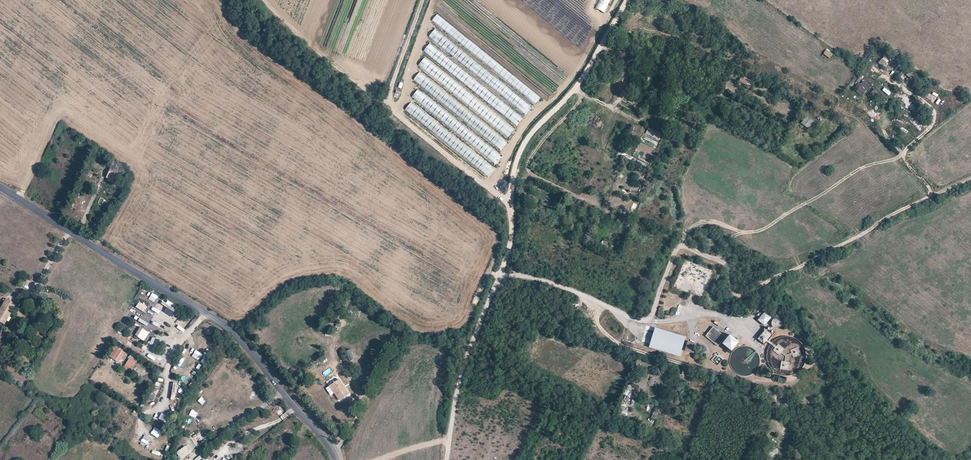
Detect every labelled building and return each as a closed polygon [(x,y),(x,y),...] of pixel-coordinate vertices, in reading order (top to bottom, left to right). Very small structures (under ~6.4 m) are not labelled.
[(611,0),(600,0),(596,9),(605,13),(611,0)] [(446,32),(451,26),(437,14),(432,20),(446,32)] [(492,58),(449,25),(445,31),(488,64),(492,58)] [(443,37),(438,44),(467,65),(472,58),(443,37)] [(830,58),(833,54),(827,50),(824,54),(830,58)] [(438,51),(432,58),(518,124),(523,118),(486,90),(487,89),(438,51)] [(884,56),(878,62),(883,67),(889,61),(884,56)] [(472,95),(424,59),(418,66),(467,103),(470,100),(469,99),(472,95)] [(413,80),(452,109),(457,102),(419,73),(413,80)] [(863,97),(871,88),(864,82),(856,91),(863,97)] [(873,88),(868,97),(872,100),(878,91),(873,88)] [(533,91),(528,96),(536,105),(542,100),(533,91)] [(426,97),(421,104),(446,121),(450,115),(426,97)] [(525,102),(519,108),(525,114),(531,108),(525,102)] [(405,110),(433,130),(438,123),(410,103),(405,110)] [(494,125),(499,118),(488,109),(482,116),(494,125)] [(806,116),(802,123),(809,128),(814,121),(806,116)] [(503,121),(497,129),(509,137),(514,129),(503,121)] [(647,128),(645,135),(660,139),(662,133),(647,128)] [(489,129),(485,134),(503,148),(507,143),(489,129)] [(480,151),(497,163),(501,156),(487,147),(486,148),(484,146),(480,151)] [(472,162),(488,177),(494,170),(478,155),(472,162)] [(123,171),(111,167),(107,177),(119,182),(123,171)] [(4,323),(16,303),(6,297),(0,308),(0,320),(4,323)] [(159,300),(156,303),(168,315),(170,312),(159,300)] [(771,318),(764,313),(758,320),(765,325),(771,318)] [(159,318),(157,321),(167,329),(169,326),(159,318)] [(772,328),(781,327),(780,319),(771,320),(772,328)] [(725,337),(713,327),(706,337),(718,346),(725,337)] [(686,338),(655,328),(650,348),(680,357),(686,338)] [(766,329),(758,339),(765,345),(773,335),(766,329)] [(163,335),(160,341),(167,344),(170,338),(163,335)] [(738,343),(729,335),(722,344),(731,352),(738,343)] [(688,341),(685,351),(693,353),(695,344),(688,341)] [(109,357),(120,362),(125,351),(115,346),(109,357)] [(182,354),(188,357),(191,351),(186,348),(182,354)] [(719,365),(724,356),(716,352),(711,361),(719,365)] [(201,355),(197,361),(203,365),(207,360),(201,355)] [(133,365),(136,361),(128,356),(127,358),(128,359),(127,361),(133,365)] [(178,364),(184,367),(188,360),(181,357),(178,364)] [(194,363),(189,369),(195,374),(200,367),(194,363)] [(360,380),(367,375),(362,368),(355,374),(360,380)] [(339,401),(349,394),(339,379),(328,387),(333,394),(335,394),(339,401)] [(627,389),(626,389),(624,394),(626,395),(624,399),(629,401),(635,387),(629,384),(627,389)] [(662,423),(667,425),(670,416),(665,414),(662,423)] [(150,434),(156,436),(158,428),(152,427),(150,434)] [(144,450),(150,453),(153,446),(147,443),(144,450)] [(766,453),(775,458),(779,449),(769,444),(766,453)] [(182,457),(181,455),(186,452),(183,448),(176,453),(180,459),(182,457)]
